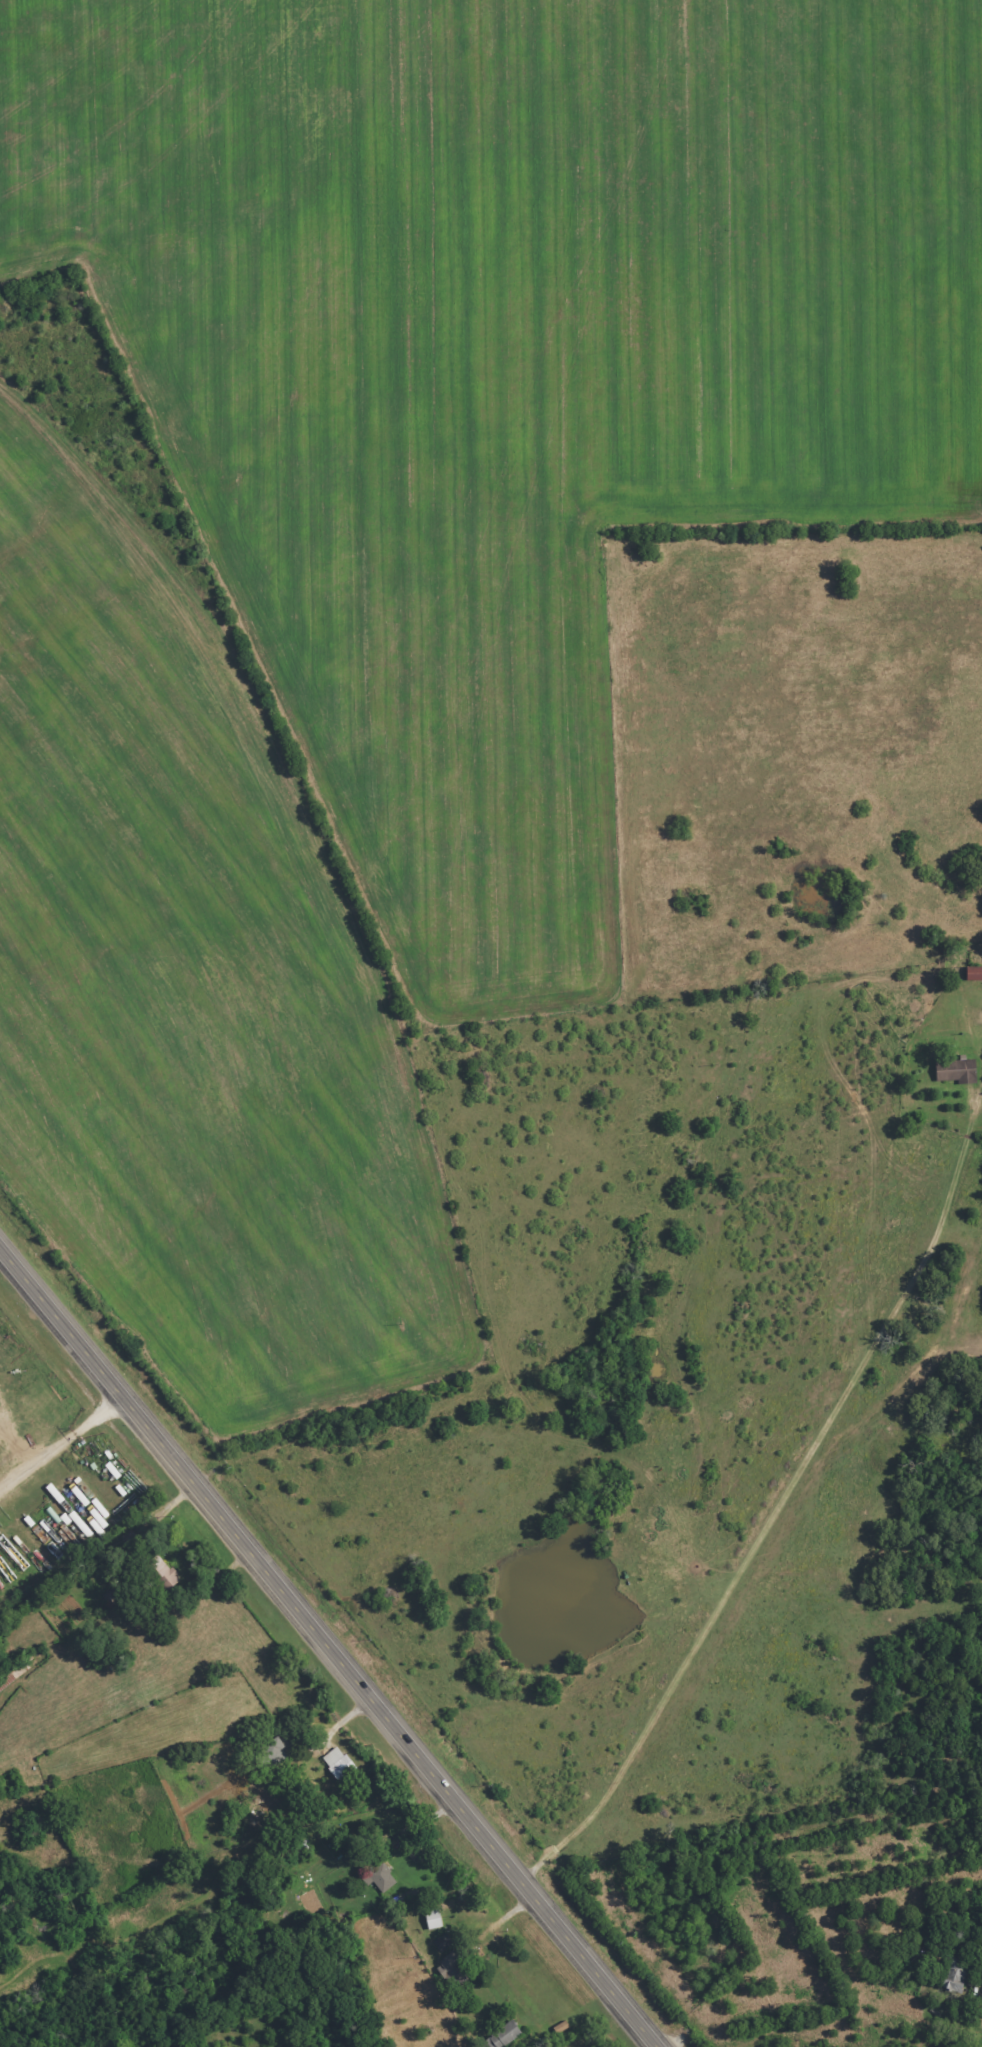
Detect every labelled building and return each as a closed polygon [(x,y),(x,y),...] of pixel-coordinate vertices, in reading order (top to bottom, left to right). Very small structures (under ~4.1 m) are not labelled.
[(968,966),(968,979),(981,980),(981,967),(968,966)] [(959,1080),(959,1084),(978,1083),(977,1059),(937,1061),(938,1081),(959,1080)] [(71,1486),(84,1505),(95,1498),(82,1478),(71,1486)] [(158,1584),(165,1577),(173,1584),(181,1576),(158,1554),(143,1570),(158,1584)] [(264,1773),(291,1759),(280,1738),(253,1752),(264,1773)] [(357,1768),(338,1746),(322,1759),(341,1782),(357,1768)] [(399,1882),(384,1863),(363,1879),(369,1886),(374,1882),(384,1894),(399,1882)] [(430,1930),(445,1927),(440,1908),(425,1912),(430,1930)] [(455,1944),(447,1933),(434,1942),(442,1953),(455,1944)] [(461,1968),(469,1961),(457,1948),(436,1968),(456,1990),(470,1978),(461,1968)] [(524,2036),(516,2021),(489,2035),(496,2046),(502,2046),(524,2036)]
